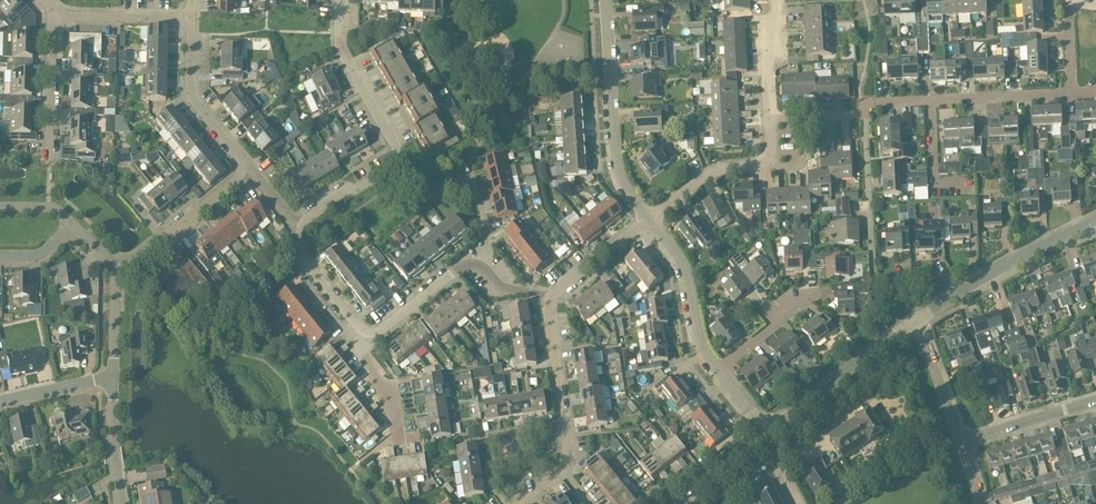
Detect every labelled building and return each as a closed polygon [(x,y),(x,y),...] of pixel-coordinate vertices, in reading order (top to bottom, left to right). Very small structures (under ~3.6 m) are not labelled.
[(8,27),(22,21),(14,12),(22,5),(18,0),(9,0),(0,8),(0,11),(6,18),(3,21),(8,27)] [(400,5),(399,5),(399,13),(412,13),(412,0),(400,0),(400,5)] [(424,13),(424,0),(412,0),(412,13),(424,13)] [(424,13),(436,14),(436,11),(444,11),(444,0),(424,0),(424,13)] [(725,0),(725,12),(751,10),(750,2),(750,0),(733,0),(725,0)] [(899,0),(884,0),(885,18),(900,17),(899,0)] [(900,17),(901,24),(915,23),(915,25),(915,39),(922,39),(922,24),(921,15),(915,16),(914,0),(899,0),(900,17)] [(942,0),(927,0),(928,24),(929,24),(943,24),(943,17),(942,0)] [(956,0),(942,0),(943,17),(957,16),(956,0)] [(971,0),(956,0),(957,16),(972,16),(971,0)] [(972,16),(986,15),(986,0),(971,0),(972,16)] [(1024,19),(1042,18),(1042,3),(1023,4),(1024,19)] [(634,15),(635,32),(657,31),(656,19),(664,19),(663,5),(643,6),(644,14),(634,15)] [(805,23),(830,22),(830,11),(804,13),(805,21),(805,23)] [(1042,18),(1024,19),(1024,25),(1015,27),(1017,33),(1008,34),(1009,41),(1023,40),(1023,34),(1025,34),(1043,33),(1043,26),(1045,25),(1045,20),(1042,19),(1042,18)] [(8,27),(0,29),(0,34),(3,34),(3,46),(32,47),(33,34),(22,34),(22,21),(8,27)] [(725,39),(745,38),(745,21),(724,22),(725,39)] [(806,35),(831,33),(830,22),(805,23),(805,26),(806,35)] [(986,22),(987,37),(994,36),(994,22),(986,22)] [(704,23),(691,24),(691,36),(705,36),(704,23)] [(147,28),(147,40),(167,41),(167,28),(147,28)] [(806,46),(832,44),(831,33),(806,35),(806,43),(806,46)] [(988,63),(989,81),(1004,80),(1003,65),(1010,64),(1010,63),(1009,48),(1009,41),(1008,34),(1001,34),(1001,36),(998,36),(998,38),(998,40),(998,41),(1001,41),(1002,49),(1003,57),(988,58),(988,63)] [(72,59),(93,59),(93,47),(101,47),(101,36),(81,35),(81,46),(72,46),(72,51),(71,51),(69,58),(72,59)] [(640,48),(631,48),(632,64),(651,63),(658,62),(657,47),(662,47),(661,38),(639,40),(640,48)] [(725,56),(746,55),(745,38),(725,39),(725,56)] [(167,41),(147,40),(147,52),(167,53),(167,41)] [(241,61),(241,49),(244,49),(244,42),(227,41),(227,48),(221,48),(221,60),(241,61)] [(378,52),(372,56),(386,80),(398,73),(410,66),(396,42),(395,42),(391,45),(387,47),(382,49),(378,52)] [(989,81),(988,63),(988,58),(988,55),(974,56),(973,42),(966,43),(966,57),(967,57),(967,64),(973,64),(974,81),(989,81)] [(806,47),(807,56),(832,55),(832,44),(806,46),(806,47)] [(3,46),(2,57),(0,57),(0,64),(7,65),(21,65),(21,59),(32,59),(32,47),(3,46)] [(697,47),(697,60),(700,60),(700,61),(706,60),(705,46),(699,46),(699,47),(697,47)] [(1028,62),(1047,61),(1046,46),(1028,47),(1028,62)] [(375,47),(369,50),(372,56),(378,52),(375,47)] [(167,53),(147,52),(146,64),(166,65),(167,53)] [(747,72),(746,55),(725,56),(726,73),(747,72)] [(902,57),(903,80),(918,80),(917,62),(917,56),(902,57)] [(889,81),(903,80),(902,57),(902,63),(888,63),(889,81)] [(93,59),(72,59),(72,71),(83,71),(83,78),(97,78),(97,71),(93,71),(93,59)] [(241,61),(221,60),(221,73),(226,73),(226,80),(243,80),(243,73),(247,73),(248,61),(241,61)] [(1047,61),(1028,62),(1010,63),(1010,64),(1010,77),(1018,77),(1017,67),(1029,69),(1029,77),(1048,76),(1047,61)] [(166,65),(146,64),(146,71),(141,71),(141,76),(142,76),(166,77),(166,65)] [(945,65),(946,83),(947,83),(948,85),(953,85),(954,82),(961,82),(960,64),(945,65)] [(21,65),(7,65),(7,68),(3,68),(3,71),(11,72),(11,84),(32,84),(32,72),(21,72),(21,65)] [(946,83),(945,65),(931,66),(931,84),(946,83)] [(398,73),(386,80),(400,105),(404,103),(403,102),(411,98),(412,97),(419,93),(424,90),(417,78),(410,66),(398,73)] [(310,94),(316,91),(334,83),(329,72),(327,73),(325,67),(306,75),(309,81),(311,80),(316,91),(310,94)] [(633,81),(634,99),(656,98),(655,87),(661,86),(660,73),(645,74),(646,81),(633,81)] [(798,76),(799,96),(816,96),(815,79),(815,75),(798,76)] [(166,77),(142,76),(142,88),(166,89),(166,77)] [(798,76),(781,77),(783,97),(799,96),(798,76)] [(831,78),(833,99),(850,98),(849,77),(831,78)] [(97,78),(83,78),(77,78),(77,84),(71,84),(71,96),(92,97),(92,85),(97,85),(97,78)] [(831,78),(815,79),(816,96),(816,100),(833,99),(831,78)] [(334,83),(316,91),(310,94),(315,106),(319,104),(322,110),(341,101),(338,95),(340,94),(334,83)] [(738,92),(737,83),(712,84),(712,95),(738,94),(738,92)] [(32,84),(11,84),(10,96),(6,96),(6,103),(20,103),(20,96),(31,97),(32,84)] [(223,105),(230,114),(246,101),(238,92),(240,91),(236,85),(232,89),(226,94),(230,99),(223,105)] [(166,89),(142,88),(142,89),(139,89),(139,101),(165,101),(166,89)] [(424,90),(419,93),(412,97),(411,98),(403,102),(404,103),(417,126),(418,127),(426,123),(434,118),(438,116),(442,114),(427,88),(424,90)] [(277,100),(285,94),(282,90),(274,96),(277,100)] [(286,94),(279,100),(283,104),(290,99),(286,94)] [(738,94),(712,95),(713,106),(738,105),(738,96),(738,94)] [(92,97),(71,96),(71,109),(82,109),(82,116),(103,116),(103,109),(92,109),(92,97)] [(561,98),(561,111),(582,110),(582,97),(561,98)] [(452,99),(452,100),(444,104),(447,111),(456,106),(454,103),(452,99)] [(246,101),(230,114),(238,124),(245,119),(249,124),(256,118),(260,115),(255,109),(254,111),(246,101)] [(20,103),(6,103),(6,109),(10,110),(10,122),(31,122),(31,110),(20,109),(20,103)] [(739,113),(738,105),(713,106),(713,117),(739,115),(739,113)] [(634,114),(634,115),(635,133),(662,132),(661,116),(669,116),(668,106),(650,107),(650,113),(634,114)] [(1093,127),(1092,107),(1077,107),(1077,122),(1070,122),(1072,150),(1076,150),(1076,139),(1085,139),(1084,127),(1093,127)] [(164,130),(179,117),(171,108),(156,120),(164,130)] [(1048,126),(1047,109),(1033,110),(1033,127),(1040,127),(1041,142),(1048,141),(1048,126)] [(1047,109),(1048,126),(1048,134),(1054,134),(1054,126),(1062,126),(1061,109),(1047,109)] [(582,110),(561,111),(562,124),(583,123),(582,110)] [(286,118),(297,130),(304,123),(293,111),(286,118)] [(260,115),(256,118),(249,124),(253,129),(247,134),(254,144),(270,131),(275,127),(267,117),(264,120),(260,115)] [(739,115),(713,117),(714,127),(739,126),(739,118),(739,115)] [(103,116),(82,116),(80,116),(80,122),(71,122),(70,134),(91,135),(91,122),(96,122),(96,116),(103,116)] [(113,126),(119,126),(125,123),(122,116),(114,116),(113,126)] [(452,140),(438,116),(434,118),(426,123),(418,127),(417,126),(414,128),(428,153),(434,150),(439,147),(443,145),(447,143),(451,140),(452,140)] [(171,139),(187,127),(179,117),(164,130),(171,139)] [(881,124),(882,139),(901,138),(901,129),(912,128),(911,117),(897,118),(897,124),(881,124)] [(1003,121),(1004,145),(1018,145),(1017,120),(1003,121)] [(1003,121),(989,121),(990,146),(1004,145),(1003,121)] [(31,122),(10,122),(9,141),(24,141),(24,134),(30,134),(31,122)] [(960,123),(961,149),(975,148),(983,148),(982,138),(975,139),(974,122),(960,123)] [(1072,150),(1070,122),(1070,128),(1061,129),(1062,150),(1072,150)] [(583,123),(562,124),(562,137),(583,136),(583,123)] [(961,149),(960,123),(945,123),(946,140),(945,140),(945,150),(955,149),(961,149)] [(113,126),(105,125),(105,134),(113,134),(113,132),(113,126)] [(739,126),(714,127),(714,138),(740,137),(740,135),(739,126)] [(179,148),(194,136),(187,127),(171,139),(179,148)] [(356,153),(367,147),(357,130),(346,136),(356,153)] [(270,131),(254,144),(262,153),(276,142),(280,148),(284,144),(279,139),(278,140),(270,131)] [(285,136),(288,141),(299,136),(297,131),(285,136)] [(356,153),(346,136),(343,132),(338,135),(341,139),(336,142),(345,159),(356,153)] [(91,135),(70,134),(70,146),(75,147),(75,153),(76,153),(76,159),(95,160),(95,147),(91,147),(91,135)] [(179,148),(187,158),(202,145),(194,136),(179,148)] [(583,136),(562,137),(563,149),(584,148),(583,136)] [(740,137),(714,138),(715,149),(740,148),(740,139),(740,137)] [(901,138),(882,139),(882,154),(895,153),(895,159),(899,159),(913,158),(913,147),(902,148),(901,138)] [(1034,151),(1033,138),(1026,138),(1026,152),(1034,151)] [(660,140),(646,150),(650,155),(641,162),(651,176),(671,162),(660,148),(664,146),(660,140)] [(345,159),(336,142),(325,148),(327,153),(328,153),(335,165),(345,159)] [(202,145),(187,158),(194,167),(210,155),(202,145)] [(584,148),(563,149),(563,162),(584,161),(584,148)] [(434,150),(428,153),(431,158),(437,155),(434,150)] [(1072,150),(1062,150),(1057,150),(1058,162),(1073,161),(1072,150)] [(1034,151),(1026,152),(1027,157),(1027,159),(1027,163),(1027,170),(1035,169),(1035,151),(1034,151)] [(1035,169),(1044,169),(1043,151),(1035,151),(1035,169)] [(335,165),(328,153),(327,153),(317,159),(327,175),(338,169),(335,165)] [(840,154),(841,179),(853,179),(851,153),(842,154),(840,154)] [(829,158),(830,171),(830,180),(831,180),(841,179),(840,154),(838,154),(829,155),(829,158)] [(210,155),(194,167),(202,176),(217,164),(210,155)] [(487,173),(509,167),(507,155),(487,160),(488,163),(485,164),(487,173)] [(1027,171),(1027,170),(1027,163),(1027,159),(1027,157),(1019,157),(1020,171),(1027,171)] [(327,175),(317,159),(307,165),(317,181),(327,175)] [(984,172),(983,159),(976,159),(976,173),(984,172)] [(584,161),(563,162),(564,175),(585,174),(584,161)] [(108,177),(110,164),(103,163),(101,176),(108,177)] [(539,176),(547,175),(546,163),(538,163),(539,176)] [(217,164),(202,176),(210,186),(225,173),(217,164)] [(317,181),(307,165),(297,171),(306,187),(317,181)] [(884,181),(901,180),(928,179),(927,171),(913,172),(913,173),(901,174),(900,166),(883,167),(883,168),(881,169),(881,174),(883,176),(884,181)] [(509,167),(487,173),(489,181),(492,181),(492,184),(512,179),(509,167)] [(1035,169),(1036,186),(1045,186),(1044,173),(1044,169),(1035,169)] [(306,187),(297,171),(286,177),(295,194),(306,187)] [(832,196),(831,180),(830,180),(830,171),(822,172),(819,172),(821,197),(832,196)] [(808,172),(809,189),(810,198),(821,197),(819,172),(817,172),(808,172)] [(177,198),(187,190),(174,175),(165,183),(177,198)] [(1046,198),(1053,197),(1053,205),(1071,204),(1071,190),(1078,190),(1077,175),(1061,176),(1061,189),(1053,189),(1053,188),(1046,188),(1046,198)] [(491,187),(493,195),(493,196),(512,191),(513,192),(515,191),(512,179),(492,184),(493,187),(491,187)] [(884,181),(884,196),(902,195),(901,187),(914,186),(915,189),(928,189),(928,179),(901,180),(884,181)] [(177,198),(165,183),(155,190),(168,206),(177,198)] [(734,186),(735,205),(744,204),(744,213),(753,212),(753,224),(761,224),(760,212),(760,197),(753,197),(752,185),(743,186),(742,184),(737,184),(737,186),(734,186)] [(788,190),(789,215),(800,215),(799,189),(796,189),(788,190)] [(811,214),(810,198),(809,189),(801,189),(799,189),(800,215),(811,214)] [(1025,190),(1021,193),(1023,216),(1039,216),(1038,196),(1037,189),(1029,189),(1029,190),(1025,190)] [(168,206),(155,190),(146,198),(143,194),(139,198),(150,212),(154,208),(159,213),(168,206)] [(777,190),(775,191),(766,191),(768,216),(779,216),(777,190)] [(777,190),(779,216),(789,215),(788,190),(779,190),(777,190)] [(515,203),(513,192),(512,191),(493,196),(493,195),(490,196),(492,205),(495,205),(495,208),(515,203)] [(718,197),(704,204),(714,224),(717,222),(720,227),(719,228),(720,230),(722,228),(721,228),(737,220),(728,203),(723,206),(718,197)] [(600,206),(614,224),(621,218),(619,216),(622,214),(609,198),(600,206)] [(984,208),(985,228),(1002,228),(1001,210),(1011,210),(1011,198),(996,199),(996,208),(984,208)] [(246,208),(244,210),(257,226),(267,218),(252,200),(245,206),(246,208)] [(840,224),(840,217),(850,216),(849,200),(836,200),(836,217),(831,217),(832,244),(859,243),(858,223),(840,224)] [(898,215),(908,214),(908,201),(898,202),(898,215)] [(503,219),(507,225),(512,223),(509,217),(518,215),(515,203),(495,208),(496,211),(494,211),(496,220),(503,219)] [(590,213),(603,229),(605,227),(607,229),(614,224),(600,206),(590,213)] [(257,226),(244,210),(242,212),(240,210),(233,216),(246,232),(247,234),(257,226)] [(581,221),(595,239),(602,233),(601,231),(603,229),(590,213),(581,221)] [(951,230),(951,242),(963,242),(963,239),(970,239),(970,236),(978,236),(977,213),(962,213),(963,222),(953,222),(953,230),(951,230)] [(443,223),(457,241),(468,232),(454,215),(443,223)] [(237,239),(246,232),(233,216),(231,218),(229,216),(222,221),(237,239)] [(679,229),(692,245),(698,241),(704,249),(716,240),(704,224),(698,229),(691,219),(679,229)] [(237,239),(222,221),(215,227),(217,229),(214,231),(227,247),(237,239)] [(581,221),(571,228),(575,234),(571,237),(575,242),(579,238),(584,244),(587,242),(588,244),(595,239),(581,221)] [(512,223),(507,225),(510,231),(506,234),(508,237),(506,239),(511,246),(529,232),(521,222),(514,227),(512,223)] [(916,245),(917,253),(926,253),(925,252),(934,251),(934,242),(944,241),(943,222),(925,223),(926,234),(917,234),(917,244),(916,245)] [(433,231),(448,249),(457,241),(443,223),(433,231)] [(886,232),(887,253),(910,252),(909,224),(894,224),(894,232),(886,232)] [(407,226),(401,230),(404,234),(410,229),(407,226)] [(363,232),(359,228),(354,232),(358,236),(363,232)] [(808,230),(804,230),(794,231),(794,247),(785,248),(786,271),(803,270),(801,244),(809,244),(808,230)] [(204,237),(218,254),(227,247),(214,231),(212,233),(210,231),(204,237)] [(424,239),(438,256),(448,249),(433,231),(424,239)] [(529,232),(511,246),(517,253),(519,251),(521,253),(537,241),(529,232)] [(404,240),(398,233),(391,238),(397,245),(404,240)] [(414,247),(428,264),(438,256),(424,239),(420,235),(417,237),(421,241),(414,247)] [(218,254),(204,237),(197,242),(198,244),(196,246),(208,262),(218,254)] [(537,241),(521,253),(523,256),(521,258),(526,264),(544,250),(537,241)] [(270,242),(264,246),(267,250),(273,246),(270,242)] [(326,258),(334,268),(350,256),(349,254),(353,251),(346,242),(342,246),(342,245),(326,258)] [(372,245),(368,248),(373,254),(377,250),(372,245)] [(404,255),(418,272),(428,264),(414,247),(404,255)] [(544,250),(526,264),(532,272),(534,270),(536,273),(552,260),(544,250)] [(626,262),(633,272),(648,259),(641,250),(626,262)] [(256,264),(265,257),(260,251),(255,254),(253,252),(249,255),(256,264)] [(380,256),(377,253),(372,257),(375,261),(380,256)] [(404,255),(396,261),(389,253),(386,256),(393,264),(394,263),(408,281),(418,272),(404,255)] [(849,260),(845,260),(845,253),(809,255),(810,269),(817,269),(816,262),(826,261),(827,278),(850,276),(849,260)] [(738,267),(753,286),(762,279),(764,281),(767,279),(768,280),(770,280),(773,277),(774,276),(773,274),(774,274),(762,258),(748,268),(745,264),(746,263),(739,254),(732,259),(738,267)] [(350,256),(334,268),(342,278),(358,266),(350,256)] [(1095,257),(1081,262),(1084,271),(1078,273),(1083,288),(1090,285),(1089,282),(1095,280),(1092,273),(1095,272),(1095,259),(1095,257)] [(648,259),(633,272),(641,281),(656,269),(648,259)] [(187,261),(155,288),(174,311),(207,284),(187,261)] [(52,271),(56,271),(59,290),(68,289),(71,291),(72,299),(86,297),(84,283),(76,285),(73,266),(60,268),(59,270),(52,271)] [(358,266),(342,278),(350,288),(366,275),(358,266)] [(753,286),(738,267),(726,276),(730,282),(723,288),(735,303),(745,295),(744,293),(753,286)] [(656,269),(641,281),(649,291),(664,279),(656,269)] [(1068,306),(1073,304),(1068,290),(1076,287),(1071,273),(1058,278),(1068,306)] [(366,275),(350,288),(358,298),(374,285),(366,275)] [(399,290),(405,285),(397,275),(391,280),(399,290)] [(14,277),(14,298),(22,298),(22,305),(35,305),(35,292),(35,285),(28,285),(28,277),(14,277)] [(1068,306),(1058,278),(1052,280),(1050,278),(1046,279),(1046,282),(1045,282),(1050,296),(1058,294),(1063,308),(1068,306)] [(602,284),(592,292),(604,307),(614,299),(602,284)] [(835,293),(836,308),(839,308),(839,315),(855,315),(854,295),(869,294),(869,284),(843,286),(844,292),(835,293)] [(277,300),(285,310),(300,297),(298,294),(301,293),(295,285),(277,300)] [(374,285),(358,298),(367,308),(369,306),(382,296),(374,285)] [(1087,300),(1082,288),(1076,290),(1080,303),(1087,300)] [(1032,326),(1037,324),(1034,315),(1035,315),(1034,312),(1040,310),(1041,313),(1048,311),(1048,310),(1045,301),(1043,296),(1037,298),(1035,293),(1034,293),(1032,291),(1028,293),(1028,295),(1022,298),(1032,326)] [(604,307),(592,292),(583,299),(595,314),(604,307)] [(453,301),(466,316),(475,308),(463,293),(453,301)] [(259,305),(265,311),(276,302),(271,296),(259,305)] [(386,301),(382,296),(369,306),(373,311),(386,301)] [(300,297),(285,310),(292,319),(310,304),(304,297),(302,299),(300,297)] [(1033,329),(1032,326),(1022,298),(1009,302),(1014,316),(1021,314),(1026,328),(1027,328),(1028,331),(1033,329)] [(595,314),(583,299),(573,307),(585,322),(595,314)] [(1045,301),(1048,310),(1048,311),(1049,314),(1056,311),(1051,299),(1045,301)] [(645,303),(647,315),(666,312),(664,300),(645,303)] [(83,301),(71,303),(73,316),(86,317),(83,301)] [(444,308),(456,323),(466,316),(453,301),(444,308)] [(310,304),(292,319),(300,328),(315,315),(314,313),(316,311),(310,304)] [(510,320),(529,317),(528,305),(508,308),(510,320)] [(435,316),(447,331),(456,323),(444,308),(435,316)] [(711,331),(725,349),(740,338),(731,326),(736,322),(727,310),(717,317),(722,323),(711,331)] [(647,315),(649,327),(663,325),(663,326),(668,325),(666,312),(647,315)] [(986,318),(991,332),(995,346),(1002,343),(997,330),(1004,327),(999,313),(986,318)] [(315,315),(300,328),(307,338),(325,323),(319,316),(317,318),(315,315)] [(435,316),(425,324),(437,339),(447,331),(435,316)] [(529,317),(510,320),(512,332),(531,329),(529,317)] [(818,317),(802,329),(815,346),(830,334),(832,336),(838,332),(826,317),(821,321),(818,317)] [(88,318),(87,326),(96,326),(96,318),(88,318)] [(991,332),(986,318),(973,322),(978,336),(976,336),(982,352),(991,349),(992,354),(997,352),(995,346),(991,332)] [(411,329),(424,346),(433,339),(420,322),(411,329)] [(325,323),(307,338),(315,347),(331,335),(329,332),(331,330),(325,323)] [(664,337),(663,326),(663,325),(649,327),(643,328),(645,340),(664,337)] [(583,339),(591,336),(588,327),(579,331),(583,339)] [(403,336),(416,352),(424,346),(411,329),(403,336)] [(531,329),(512,332),(514,344),(533,341),(531,329)] [(789,333),(770,348),(783,364),(799,351),(803,356),(811,349),(799,334),(793,338),(789,333)] [(945,339),(949,352),(958,348),(961,358),(957,359),(961,369),(978,363),(971,343),(966,345),(962,333),(945,339)] [(86,348),(84,335),(71,337),(69,335),(60,336),(58,339),(59,344),(61,346),(64,366),(79,363),(78,355),(87,354),(86,348)] [(394,343),(407,359),(416,352),(403,336),(394,343)] [(664,337),(645,340),(647,352),(666,349),(664,337)] [(1015,341),(1020,355),(1023,353),(1029,351),(1024,337),(1015,341)] [(1095,355),(1095,338),(1086,341),(1091,357),(1095,355)] [(516,356),(535,353),(533,341),(514,344),(516,356)] [(1015,341),(1009,343),(1008,343),(1013,357),(1020,355),(1015,341)] [(1091,357),(1086,341),(1075,344),(1078,353),(1069,356),(1074,375),(1088,370),(1085,359),(1091,357)] [(394,343),(388,348),(385,343),(380,347),(384,351),(386,350),(398,366),(407,359),(394,343)] [(339,354),(337,352),(332,345),(315,358),(322,367),(339,354)] [(668,361),(666,349),(647,352),(641,353),(642,364),(637,365),(638,372),(663,368),(662,362),(668,361)] [(1036,367),(1045,364),(1041,349),(1031,352),(1034,359),(1036,367)] [(0,371),(9,369),(11,376),(25,373),(25,375),(37,373),(33,353),(22,355),(21,353),(7,356),(6,352),(0,353),(0,369),(0,371)] [(537,365),(535,353),(516,356),(518,368),(537,365)] [(575,356),(577,368),(596,365),(594,353),(575,356)] [(322,367),(329,376),(345,363),(340,356),(339,354),(322,367)] [(760,358),(741,373),(755,390),(771,378),(774,381),(783,374),(772,361),(766,365),(760,358)] [(1004,362),(1004,363),(1006,368),(1014,366),(1012,360),(1004,362)] [(1049,374),(1045,376),(1050,394),(1053,393),(1054,395),(1058,394),(1058,392),(1065,390),(1062,381),(1068,379),(1063,362),(1049,366),(1051,373),(1049,374)] [(350,369),(345,363),(329,376),(336,384),(352,371),(350,369)] [(596,365),(577,368),(579,380),(598,377),(596,365)] [(975,367),(977,374),(983,372),(980,365),(975,367)] [(789,370),(785,366),(780,370),(794,389),(802,382),(791,368),(789,370)] [(399,369),(394,373),(398,378),(403,375),(399,369)] [(1024,382),(1018,384),(1023,402),(1025,402),(1026,404),(1031,402),(1032,400),(1038,398),(1034,385),(1040,383),(1036,370),(1022,375),(1024,382)] [(352,371),(336,384),(342,392),(348,388),(349,388),(359,380),(354,373),(352,371)] [(985,372),(978,374),(982,389),(990,387),(985,372)] [(425,392),(444,389),(442,376),(423,379),(425,392)] [(505,381),(504,376),(493,378),(493,380),(493,382),(494,385),(505,383),(505,381)] [(671,400),(671,399),(687,387),(678,376),(671,381),(667,376),(653,387),(657,393),(662,389),(671,400)] [(598,377),(579,380),(581,393),(583,392),(600,389),(598,377)] [(991,392),(996,411),(1010,406),(1008,398),(1014,396),(1010,382),(1002,384),(1003,389),(991,392)] [(687,387),(671,399),(671,400),(679,410),(676,413),(681,419),(691,410),(687,404),(696,397),(687,387)] [(353,394),(349,388),(348,388),(342,392),(332,400),(339,409),(355,396),(353,394)] [(585,404),(604,401),(602,388),(600,389),(583,392),(585,404)] [(427,404),(446,401),(444,389),(425,392),(427,404)] [(535,415),(547,413),(544,394),(532,396),(535,415)] [(355,396),(339,409),(346,417),(362,404),(361,404),(357,398),(355,396)] [(535,415),(532,396),(520,397),(523,417),(535,415)] [(523,417),(520,397),(508,399),(511,418),(523,417)] [(511,418),(508,399),(496,401),(499,420),(511,418)] [(428,415),(448,412),(446,401),(427,404),(428,415)] [(499,420),(496,401),(484,403),(487,422),(499,420)] [(587,416),(606,413),(604,401),(585,404),(587,416)] [(367,410),(362,404),(346,417),(352,426),(368,413),(367,410)] [(691,410),(681,419),(685,424),(692,419),(700,430),(717,417),(708,406),(696,416),(691,410)] [(829,435),(844,458),(884,432),(870,410),(829,435)] [(55,416),(53,416),(58,438),(71,435),(71,437),(90,433),(86,416),(72,419),(70,412),(69,412),(69,413),(64,414),(64,413),(63,414),(61,413),(56,414),(55,416)] [(430,427),(449,424),(448,412),(428,415),(430,427)] [(649,417),(652,421),(658,416),(655,412),(649,417)] [(352,426),(359,434),(375,421),(370,415),(368,413),(352,426)] [(606,413),(587,416),(589,428),(608,425),(606,413)] [(717,417),(700,430),(709,441),(706,443),(710,449),(721,441),(716,435),(725,428),(717,417)] [(9,421),(14,444),(24,442),(25,449),(38,446),(34,427),(33,427),(34,431),(28,432),(25,418),(9,421)] [(375,421),(359,434),(366,443),(371,439),(375,443),(379,439),(376,435),(382,430),(375,421)] [(644,426),(647,431),(652,427),(649,423),(644,426)] [(1095,439),(1090,423),(1077,427),(1082,443),(1095,439)] [(430,427),(432,440),(451,437),(449,424),(430,427)] [(1082,443),(1077,427),(1064,431),(1070,453),(1083,449),(1082,443)] [(1070,475),(1063,452),(1057,454),(1056,450),(1051,435),(1038,439),(1043,455),(1050,453),(1052,460),(1058,458),(1062,471),(1063,471),(1065,477),(1070,475)] [(666,443),(679,459),(680,458),(687,453),(674,436),(667,443),(666,443)] [(1045,462),(1043,455),(1038,439),(1033,441),(1032,438),(1025,440),(1026,443),(1025,443),(1030,459),(1038,456),(1040,463),(1045,462)] [(659,449),(657,450),(670,466),(676,461),(679,459),(666,443),(659,449)] [(1030,459),(1025,443),(1012,447),(1017,462),(1018,462),(1030,459)] [(458,449),(460,462),(479,459),(477,446),(458,449)] [(1012,447),(1000,450),(1004,466),(1005,466),(1013,464),(1014,469),(1020,468),(1018,462),(1017,462),(1012,447)] [(670,466),(657,450),(649,457),(662,473),(664,471),(670,466)] [(1007,473),(1005,466),(1004,466),(1000,450),(986,454),(991,470),(999,468),(1002,475),(1007,473)] [(1069,450),(1063,452),(1070,475),(1075,474),(1073,467),(1074,467),(1069,450)] [(589,474),(590,476),(607,463),(610,461),(603,452),(584,468),(589,474)] [(414,456),(417,477),(428,475),(425,454),(416,456),(414,456)] [(403,458),(406,478),(417,477),(414,456),(411,457),(403,458)] [(662,473),(649,457),(640,464),(653,480),(660,475),(662,473)] [(802,472),(818,497),(835,487),(826,473),(825,474),(824,472),(828,470),(822,457),(812,463),(814,466),(811,468),(810,467),(802,472)] [(393,459),(395,480),(406,478),(403,458),(395,459),(393,459)] [(393,459),(390,460),(381,461),(384,482),(395,480),(393,459)] [(479,459),(460,462),(461,473),(481,471),(479,459)] [(1095,468),(1095,465),(1094,460),(1088,462),(1088,463),(1087,463),(1089,470),(1095,468)] [(372,461),(366,465),(370,470),(375,465),(372,461)] [(597,485),(613,472),(607,463),(590,476),(592,479),(597,485)] [(1074,467),(1076,474),(1089,470),(1087,463),(1074,467)] [(147,482),(166,479),(164,466),(145,469),(147,482)] [(481,471),(461,473),(463,485),(482,482),(481,471)] [(604,493),(620,480),(613,472),(597,485),(602,491),(604,493)] [(1089,474),(1088,474),(1092,487),(1095,486),(1095,472),(1089,474)] [(1038,485),(1051,481),(1049,478),(1042,480),(1041,477),(1036,478),(1038,485)] [(1038,485),(1036,478),(1023,482),(1025,489),(1038,485)] [(1070,487),(1078,484),(1076,478),(1068,480),(1070,487)] [(606,495),(610,501),(627,488),(620,480),(604,493),(606,495)] [(1070,487),(1068,480),(1067,480),(1055,483),(1057,490),(1070,487)] [(482,482),(463,485),(465,498),(484,495),(482,482)] [(1057,490),(1055,483),(1043,487),(1044,494),(1057,490)] [(161,484),(138,488),(141,503),(170,503),(168,493),(163,494),(161,484)] [(757,503),(782,503),(775,490),(774,490),(773,487),(767,490),(765,486),(752,493),(757,503)] [(1012,493),(1010,486),(993,491),(996,498),(1012,493)] [(1044,494),(1043,487),(1029,491),(1031,498),(1044,494)] [(86,488),(73,496),(77,503),(90,495),(86,488)] [(627,488),(610,501),(611,501),(613,503),(624,503),(633,497),(627,488)] [(1031,498),(1029,491),(1018,494),(1011,496),(1013,503),(1031,498)] [(553,503),(578,503),(570,494),(565,498),(562,495),(552,502),(553,503)] [(1093,495),(1087,496),(1089,503),(1086,503),(1095,503),(1093,495)]
